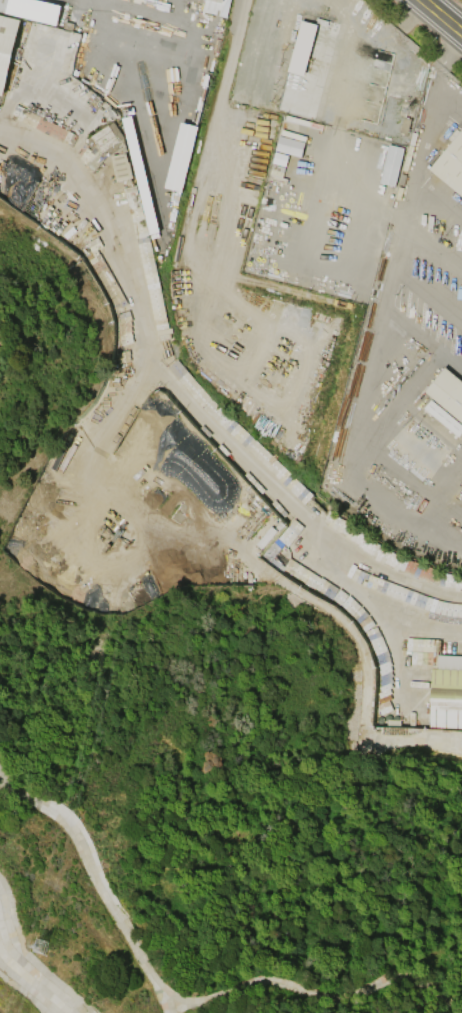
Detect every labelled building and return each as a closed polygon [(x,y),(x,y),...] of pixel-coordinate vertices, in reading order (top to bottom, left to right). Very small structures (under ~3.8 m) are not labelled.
[(2,95),(0,94),(0,0),(8,0),(4,16),(20,20),(2,95)] [(203,12),(227,17),(230,0),(206,0),(203,12)] [(183,192),(197,126),(180,122),(166,188),(183,192)] [(430,170),(461,130),(461,196),(430,170)] [(302,157),(305,141),(279,137),(276,152),(302,157)] [(447,368),(461,380),(461,421),(427,392),(447,368)] [(431,669),(461,670),(461,730),(429,728),(431,669)]
